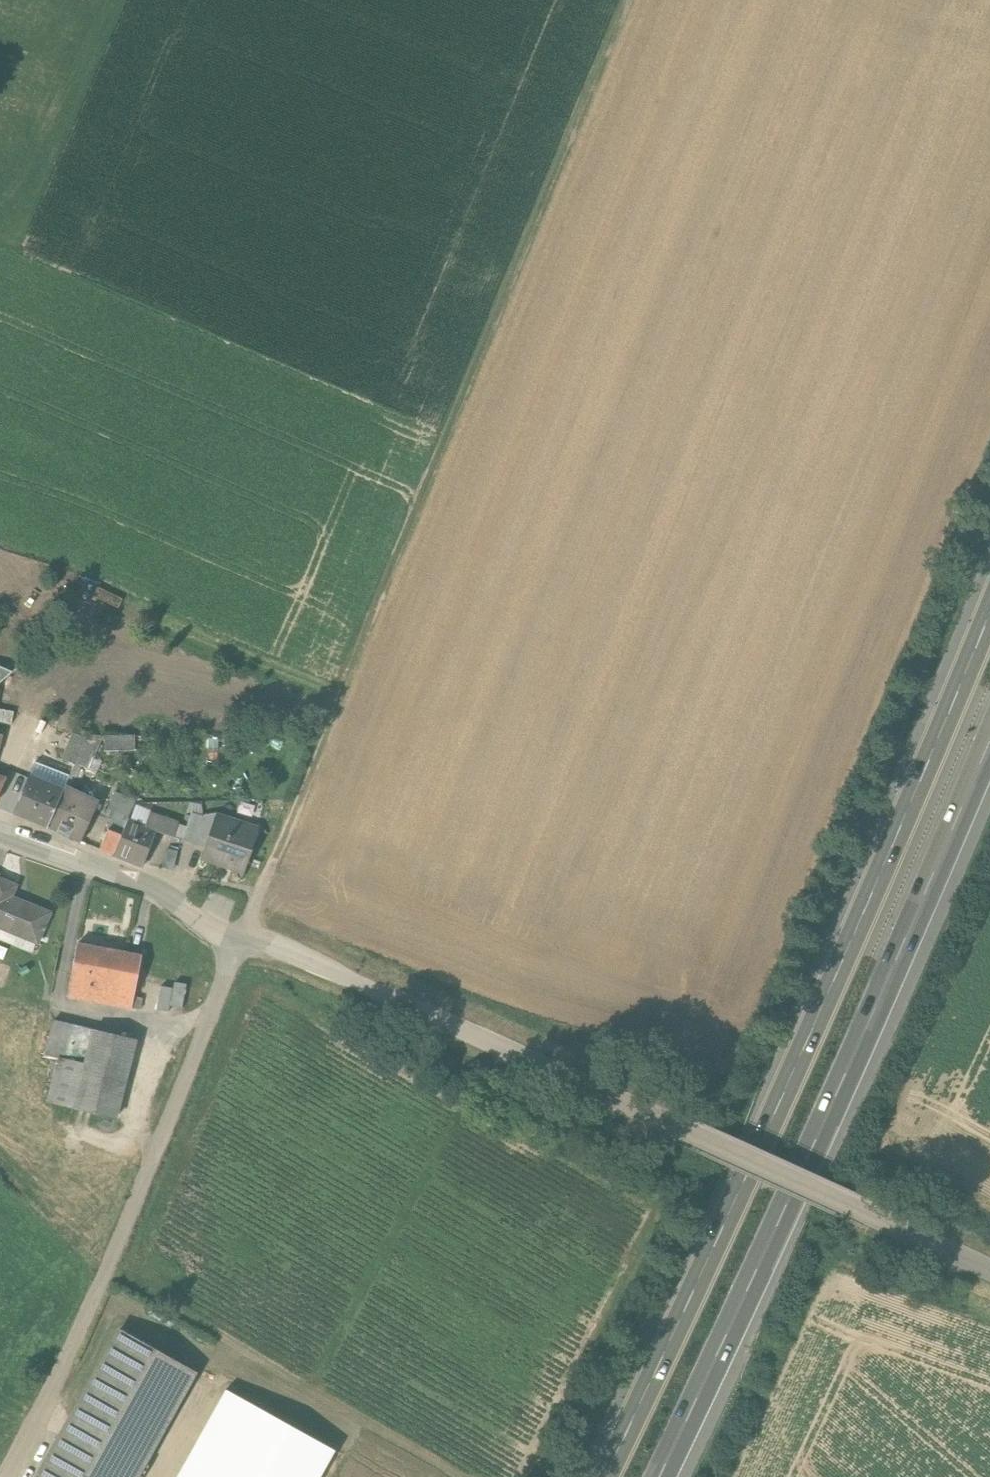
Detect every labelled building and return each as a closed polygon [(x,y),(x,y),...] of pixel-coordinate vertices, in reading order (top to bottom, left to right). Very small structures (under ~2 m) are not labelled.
[(10,674),(0,670),(0,683),(10,674)] [(11,726),(13,713),(0,711),(0,724),(11,726)] [(62,760),(74,765),(85,740),(73,734),(62,760)] [(64,789),(69,792),(80,766),(88,769),(102,736),(87,736),(85,740),(74,765),(64,789)] [(161,770),(146,768),(144,784),(160,786),(161,770)] [(14,815),(47,828),(63,791),(29,778),(14,815)] [(47,828),(79,844),(96,804),(69,792),(64,789),(63,791),(47,828)] [(112,819),(107,831),(121,836),(128,820),(135,803),(115,795),(106,817),(112,819)] [(217,816),(219,813),(203,816),(203,818),(193,845),(204,849),(215,819),(216,820),(217,816)] [(151,815),(146,828),(157,832),(157,833),(193,845),(203,818),(192,814),(188,828),(151,815)] [(215,819),(204,849),(201,858),(243,873),(258,830),(217,816),(216,820),(215,819)] [(132,864),(143,866),(148,855),(153,856),(156,849),(151,847),(157,833),(157,832),(146,828),(128,820),(121,836),(113,857),(132,864)] [(113,857),(121,836),(107,831),(99,851),(113,857)] [(176,854),(165,851),(160,869),(172,872),(176,854)] [(0,881),(0,929),(36,944),(48,914),(10,898),(14,887),(0,881)] [(36,944),(0,929),(0,940),(32,953),(36,944)] [(140,957),(76,945),(66,997),(129,1009),(140,957)] [(159,1008),(191,1008),(191,983),(160,983),(159,1008)] [(47,1041),(88,1051),(92,1033),(51,1022),(47,1041)] [(118,1123),(136,1042),(92,1033),(88,1051),(84,1067),(57,1061),(47,1107),(118,1123)] [(57,1061),(84,1067),(88,1051),(47,1041),(42,1058),(57,1061)] [(38,1476),(136,1476),(194,1374),(119,1332),(38,1476)] [(332,1454),(242,1405),(204,1476),(320,1476),(332,1454)]
